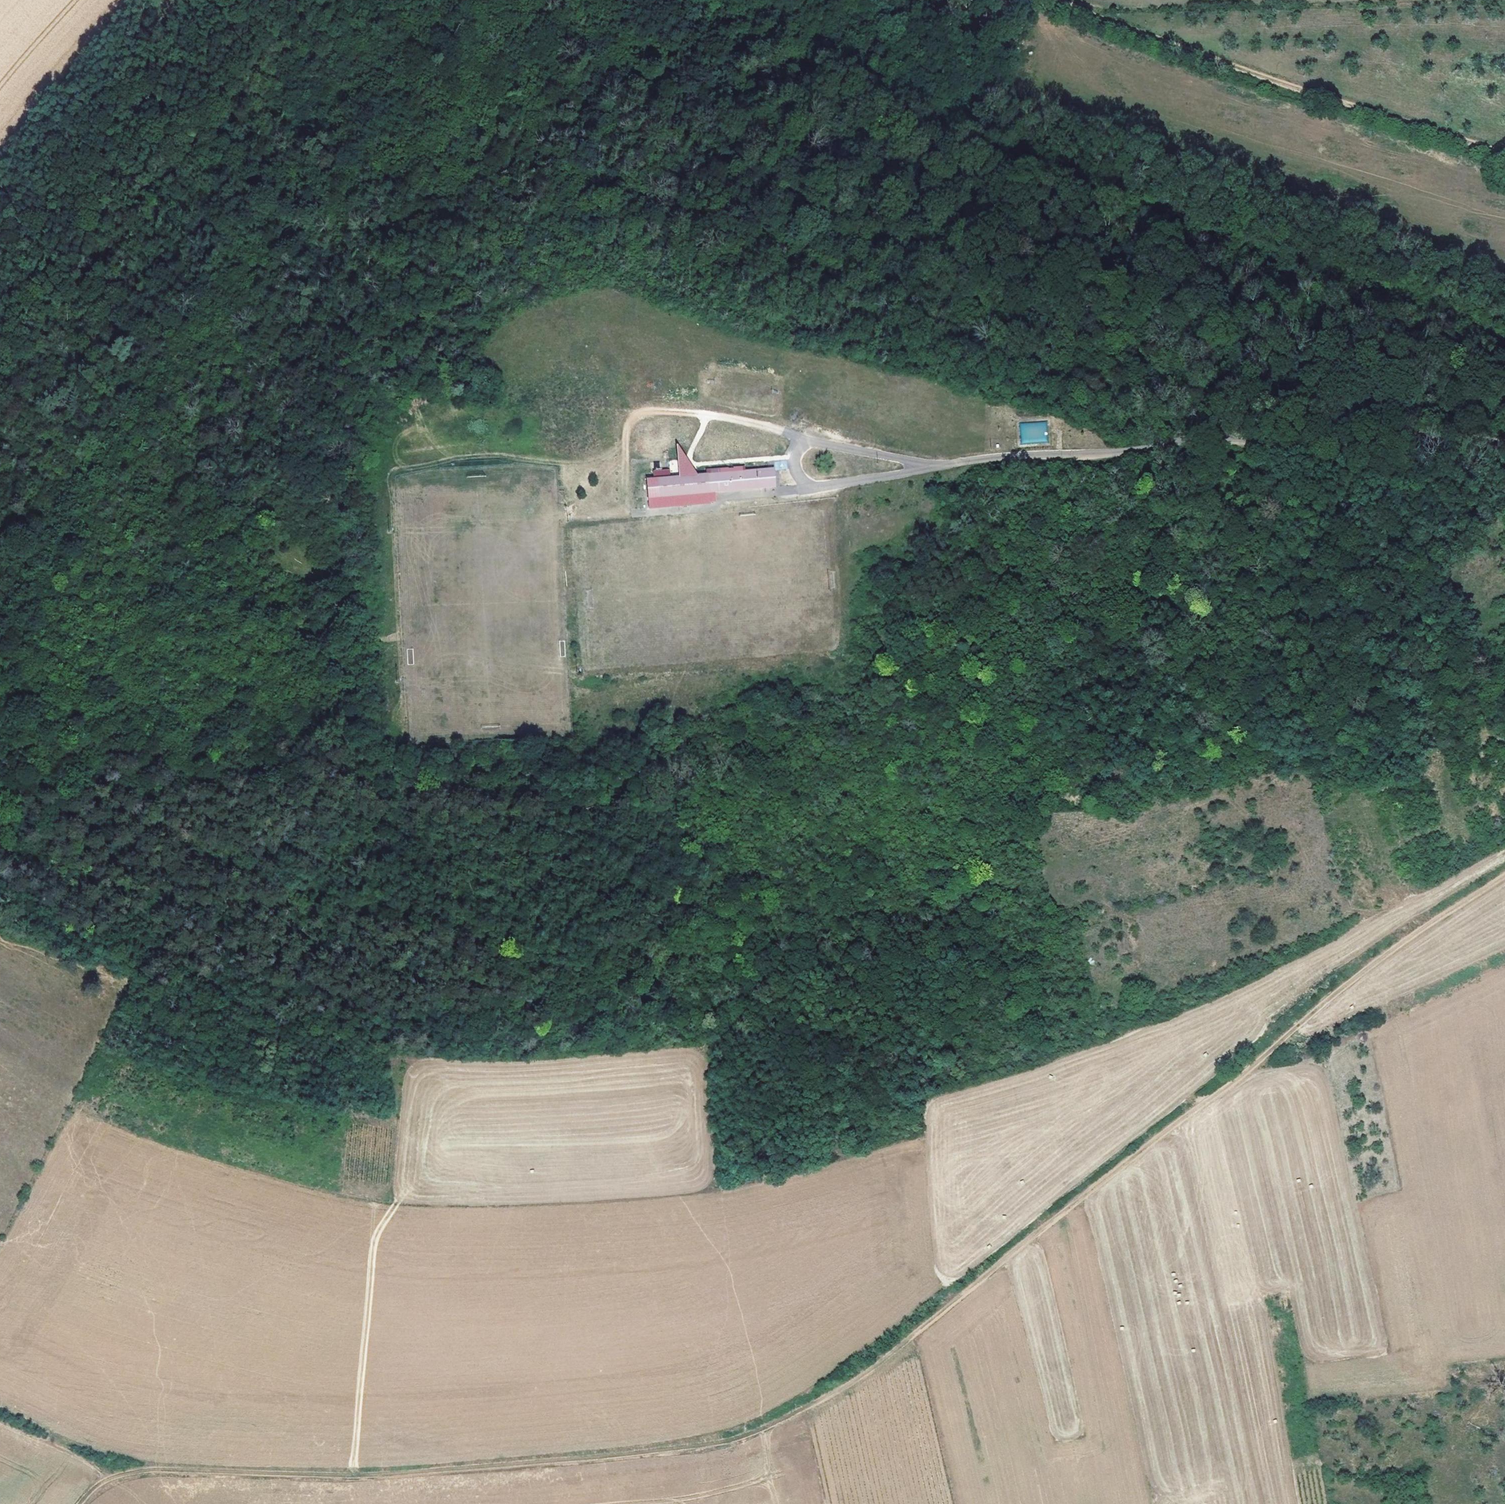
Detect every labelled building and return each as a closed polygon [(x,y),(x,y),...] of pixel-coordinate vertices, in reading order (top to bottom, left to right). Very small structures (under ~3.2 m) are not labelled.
[(1048,442),(1046,421),(1019,423),(1021,444),(1048,442)] [(653,477),(645,478),(648,509),(716,503),(715,492),(776,487),(774,467),(745,470),(745,466),(705,469),(706,473),(670,477),(669,469),(652,471),(653,477)]
